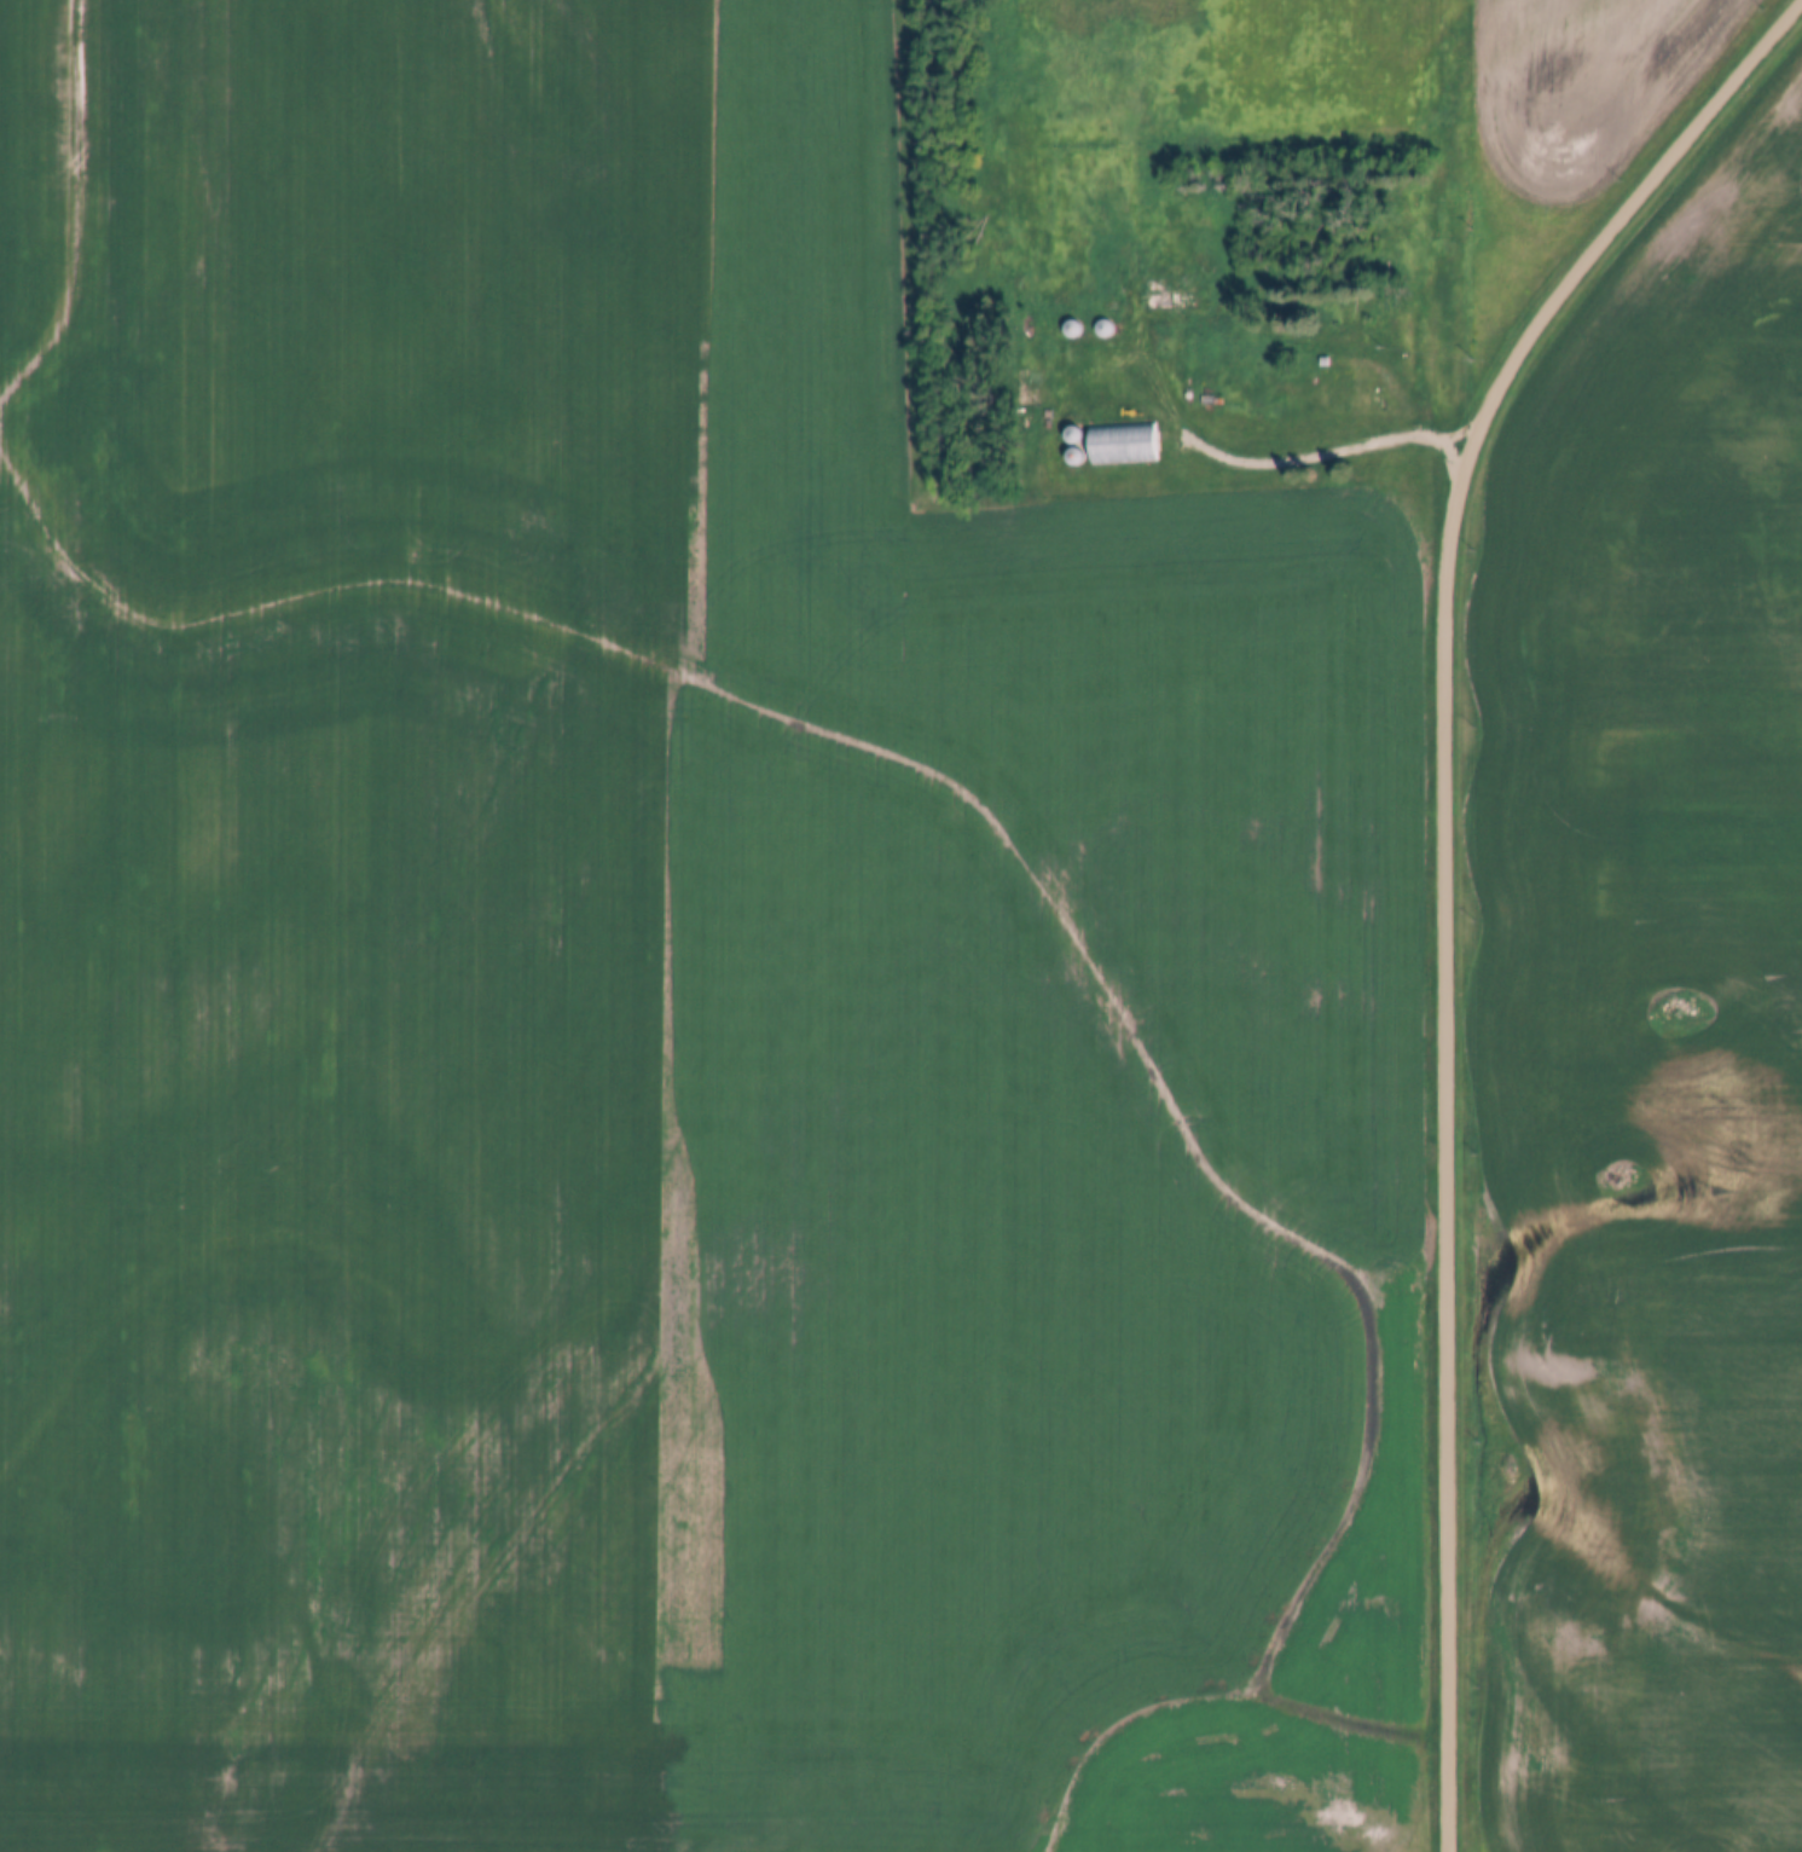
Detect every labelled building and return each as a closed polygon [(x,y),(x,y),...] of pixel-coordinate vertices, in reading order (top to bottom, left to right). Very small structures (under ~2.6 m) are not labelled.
[(1196,275),(1139,278),(1141,308),(1197,306),(1196,275)] [(1152,445),(1151,422),(1083,423),(1084,447),(1152,445)]
